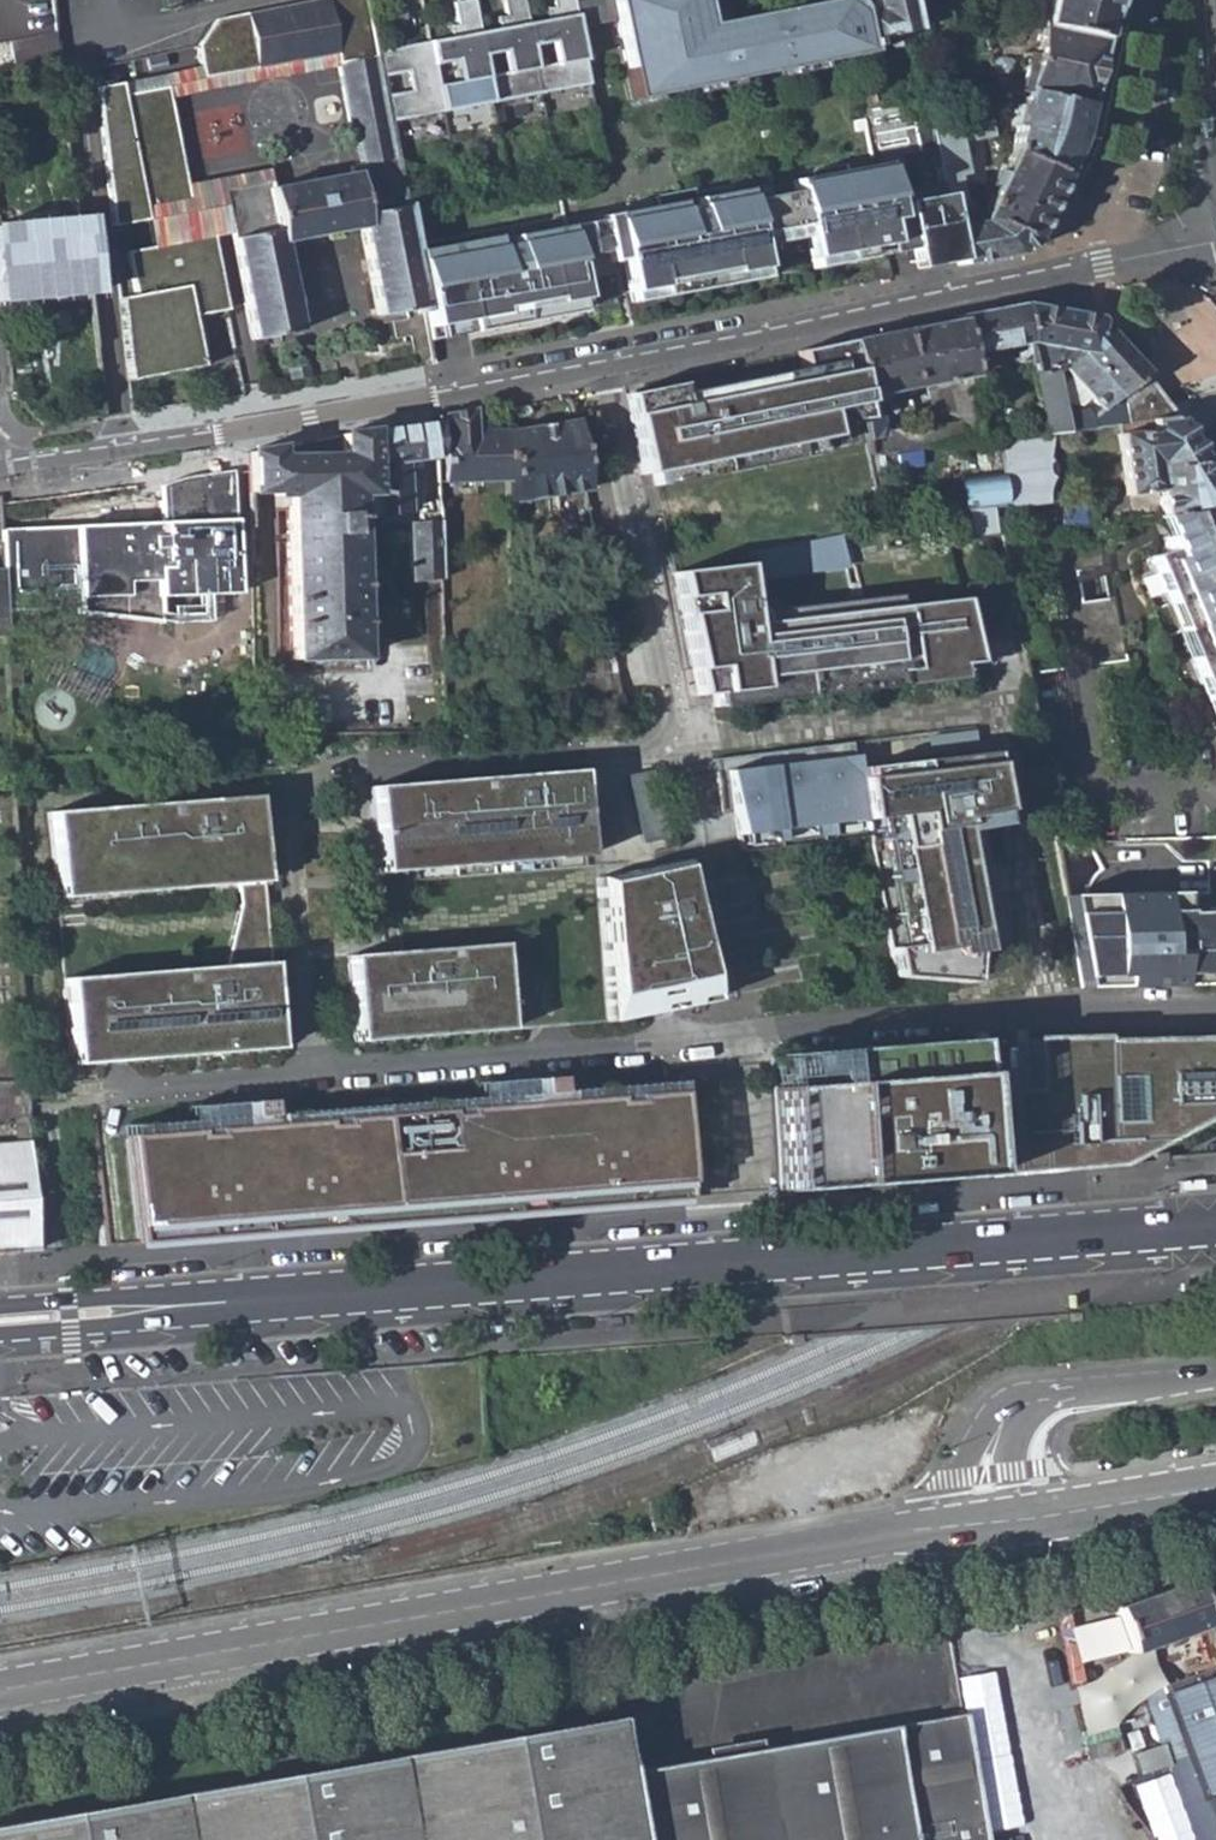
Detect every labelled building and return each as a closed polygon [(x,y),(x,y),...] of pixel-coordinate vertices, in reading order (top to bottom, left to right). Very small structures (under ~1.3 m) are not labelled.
[(12,39),(55,29),(52,0),(0,0),(0,42),(12,39)] [(166,11),(189,8),(187,0),(163,0),(166,11)] [(202,79),(333,52),(336,68),(347,128),(358,126),(365,165),(353,167),(347,168),(347,174),(269,190),(268,183),(222,192),(230,234),(250,341),(296,331),(281,244),(358,229),(374,316),(421,308),(411,255),(387,124),(374,54),(364,0),(317,0),(216,20),(197,47),(201,67),(202,79)] [(522,26),(525,26),(520,0),(500,0),(503,17),(506,29),(522,26)] [(554,20),(572,17),(569,0),(550,0),(552,9),(554,20)] [(629,101),(865,53),(864,48),(866,48),(865,41),(863,42),(858,14),(857,7),(851,0),(835,0),(732,19),(728,7),(703,12),(699,0),(609,0),(629,101)] [(863,42),(865,41),(871,40),(912,31),(911,25),(906,0),(869,0),(871,11),(858,14),(863,42)] [(911,25),(932,21),(927,0),(906,0),(911,25)] [(1098,39),(1109,0),(1037,0),(1041,25),(1098,39)] [(455,27),(457,38),(474,35),(476,35),(470,1),(450,5),(455,27)] [(554,20),(552,9),(543,10),(545,22),(554,20)] [(495,19),(497,31),(506,29),(503,17),(495,19)] [(522,26),(536,96),(586,86),(572,17),(554,20),(545,22),(525,26),(522,26)] [(1020,93),(1080,105),(1098,39),(1041,25),(1032,56),(1025,54),(1016,85),(989,78),(992,90),(1014,96),(1015,92),(1020,93)] [(476,35),(474,35),(487,105),(536,96),(522,26),(506,29),(497,31),(476,35)] [(446,28),(448,40),(457,38),(455,27),(446,28)] [(59,65),(55,29),(12,39),(15,69),(59,65)] [(424,45),(438,114),(487,105),(474,35),(457,38),(448,40),(424,45)] [(424,45),(374,54),(387,124),(438,114),(424,45)] [(201,67),(120,82),(122,94),(166,86),(168,99),(336,68),(333,52),(202,79),(201,67)] [(120,82),(96,88),(111,225),(145,218),(143,204),(186,196),(184,186),(168,99),(166,86),(122,94),(120,82)] [(1003,153),(1057,176),(1069,145),(1080,105),(1020,93),(1016,108),(1010,107),(1005,126),(1010,127),(1003,153)] [(358,126),(347,128),(353,167),(365,165),(358,126)] [(942,183),(951,228),(962,226),(955,182),(964,180),(957,144),(974,142),(975,148),(996,146),(994,132),(932,134),(942,183)] [(1057,176),(1003,153),(996,177),(990,176),(988,183),(993,185),(982,220),(1038,225),(1057,176)] [(655,207),(609,216),(615,243),(645,237),(648,254),(628,258),(634,293),(758,270),(753,247),(751,235),(800,226),(802,238),(806,260),(840,254),(841,263),(908,250),(915,249),(914,245),(953,238),(951,228),(942,183),(887,194),(883,173),(849,180),(847,170),(791,181),(793,193),(745,202),(743,190),(694,200),(692,190),(654,198),(655,207)] [(143,204),(145,218),(151,248),(209,237),(230,234),(222,192),(268,183),(265,172),(184,186),(186,196),(143,204)] [(87,286),(76,206),(57,209),(59,228),(0,233),(0,293),(87,286)] [(564,228),(570,260),(604,254),(606,265),(618,262),(615,243),(609,216),(598,218),(598,222),(564,228)] [(957,261),(958,266),(1015,255),(1030,246),(1038,225),(982,220),(979,227),(962,226),(951,228),(953,238),(957,261)] [(800,226),(751,235),(753,247),(802,238),(800,226)] [(492,239),(411,255),(421,308),(428,343),(467,335),(464,323),(494,317),(497,330),(536,322),(535,312),(569,305),(564,278),(545,281),(543,268),(571,263),(570,260),(564,228),(509,239),(511,246),(494,249),(492,239)] [(225,308),(209,237),(151,248),(125,251),(132,294),(118,297),(126,379),(135,378),(132,365),(189,354),(192,367),(200,365),(190,314),(225,308)] [(645,237),(615,243),(618,262),(626,305),(760,279),(758,270),(634,293),(628,258),(648,254),(645,237)] [(915,249),(908,250),(911,270),(957,261),(953,238),(914,245),(915,249)] [(840,254),(806,260),(808,270),(841,263),(840,254)] [(564,278),(569,305),(578,303),(571,263),(543,268),(545,281),(564,278)] [(1054,360),(1094,318),(1064,312),(1065,306),(1027,299),(1025,306),(1018,306),(1029,360),(1044,435),(1050,434),(1065,431),(1054,372),(1047,372),(1047,350),(1052,350),(1054,360)] [(535,312),(536,322),(571,316),(569,305),(535,312)] [(1019,361),(1029,360),(1018,306),(956,316),(957,320),(970,390),(982,389),(975,354),(1014,344),(1019,361)] [(464,323),(467,335),(497,330),(494,317),(464,323)] [(1142,372),(1094,318),(1054,360),(1100,410),(1142,372)] [(869,459),(980,444),(970,390),(957,320),(848,342),(862,419),(866,440),(877,438),(880,422),(874,394),(959,379),(960,401),(963,419),(957,424),(888,434),(888,443),(867,447),(869,459)] [(848,421),(862,419),(848,342),(796,351),(800,369),(802,380),(679,405),(677,394),(675,384),(639,391),(643,412),(626,415),(639,475),(650,473),(652,486),(696,477),(694,463),(808,440),(827,436),(821,410),(837,407),(848,421)] [(189,354),(132,365),(135,378),(192,367),(189,354)] [(677,394),(679,405),(802,380),(800,369),(677,394)] [(1153,388),(1149,382),(1121,404),(1123,424),(1172,417),(1153,388)] [(622,394),(626,415),(643,412),(639,391),(622,394)] [(506,480),(504,430),(485,431),(485,426),(471,426),(471,412),(440,418),(444,482),(506,480)] [(1172,417),(1123,424),(1115,425),(1123,494),(1156,492),(1160,516),(1215,509),(1215,490),(1172,417)] [(570,418),(504,430),(506,480),(507,501),(583,488),(570,418)] [(434,458),(433,424),(339,435),(339,456),(275,459),(274,447),(248,452),(247,491),(270,490),(270,497),(285,498),(288,658),(354,656),(344,492),(356,491),(358,519),(369,519),(369,513),(403,510),(402,460),(434,458)] [(869,459),(886,549),(994,535),(990,508),(1005,506),(1006,513),(1047,507),(1048,498),(1051,492),(1055,486),(1058,482),(1063,475),(1056,475),(1055,465),(1059,461),(1055,459),(1050,434),(1044,435),(980,444),(869,459)] [(694,463),(696,477),(811,453),(808,440),(694,463)] [(162,524),(1,530),(3,571),(5,607),(77,603),(78,611),(157,621),(157,597),(231,592),(230,473),(131,486),(131,502),(161,502),(162,524)] [(410,577),(438,577),(436,514),(416,515),(417,520),(407,520),(410,577)] [(1214,541),(1209,532),(1157,540),(1161,554),(1142,559),(1209,730),(1215,754),(1215,540),(1214,541)] [(844,537),(755,546),(757,570),(847,562),(844,537)] [(711,694),(712,707),(972,676),(969,661),(955,599),(953,600),(746,625),(739,565),(670,573),(696,696),(711,694)] [(592,700),(597,729),(622,728),(617,695),(614,695),(606,651),(569,658),(577,701),(592,700)] [(17,684),(18,664),(6,664),(7,684),(17,684)] [(708,761),(710,774),(851,757),(848,743),(708,761)] [(851,757),(710,774),(719,815),(730,813),(732,822),(738,853),(865,838),(889,979),(965,986),(968,956),(987,952),(965,818),(994,813),(984,753),(853,769),(851,757)] [(375,874),(582,857),(575,771),(374,787),(369,788),(375,874)] [(663,838),(648,771),(624,776),(637,843),(663,838)] [(46,813),(53,899),(233,885),(260,883),(253,797),(46,813)] [(680,860),(593,878),(605,1023),(709,999),(680,860)] [(1209,861),(1170,861),(1170,877),(1208,878),(1209,861)] [(235,906),(221,967),(266,963),(260,883),(233,885),(235,906)] [(1182,915),(1182,894),(1063,896),(1080,988),(1215,986),(1215,914),(1182,915)] [(504,1030),(497,944),(345,957),(352,1043),(504,1030)] [(266,963),(221,967),(59,980),(67,1066),(273,1049),(266,963)] [(776,1193),(936,1180),(1111,1167),(1160,1140),(1215,1111),(1215,1039),(1100,1042),(1100,1038),(1025,1039),(1026,1088),(969,1091),(965,1042),(765,1056),(767,1090),(776,1193)] [(538,1078),(539,1093),(557,1092),(556,1077),(538,1078)] [(122,1127),(124,1137),(675,1092),(674,1082),(557,1092),(539,1093),(538,1078),(473,1084),(474,1098),(267,1115),(249,1116),(248,1102),(182,1108),(183,1122),(122,1127)] [(12,1117),(14,1153),(0,1154),(0,1253),(32,1250),(25,1082),(0,1082),(0,1117),(12,1117)] [(100,1245),(684,1200),(675,1092),(124,1137),(123,1141),(92,1143),(100,1245)] [(266,1101),(248,1102),(249,1116),(267,1115),(266,1101)] [(1194,1839),(1215,1839),(1215,1653),(1207,1627),(1190,1581),(1114,1608),(1130,1653),(1197,1630),(1205,1653),(1138,1676),(1155,1726),(1127,1737),(1134,1755),(1161,1746),(1194,1839)] [(1215,1653),(1215,1623),(1207,1627),(1215,1653)] [(660,1766),(673,1839),(988,1839),(966,1714),(660,1766)] [(660,1766),(628,1771),(619,1717),(0,1827),(0,1839),(673,1839),(660,1766)]
